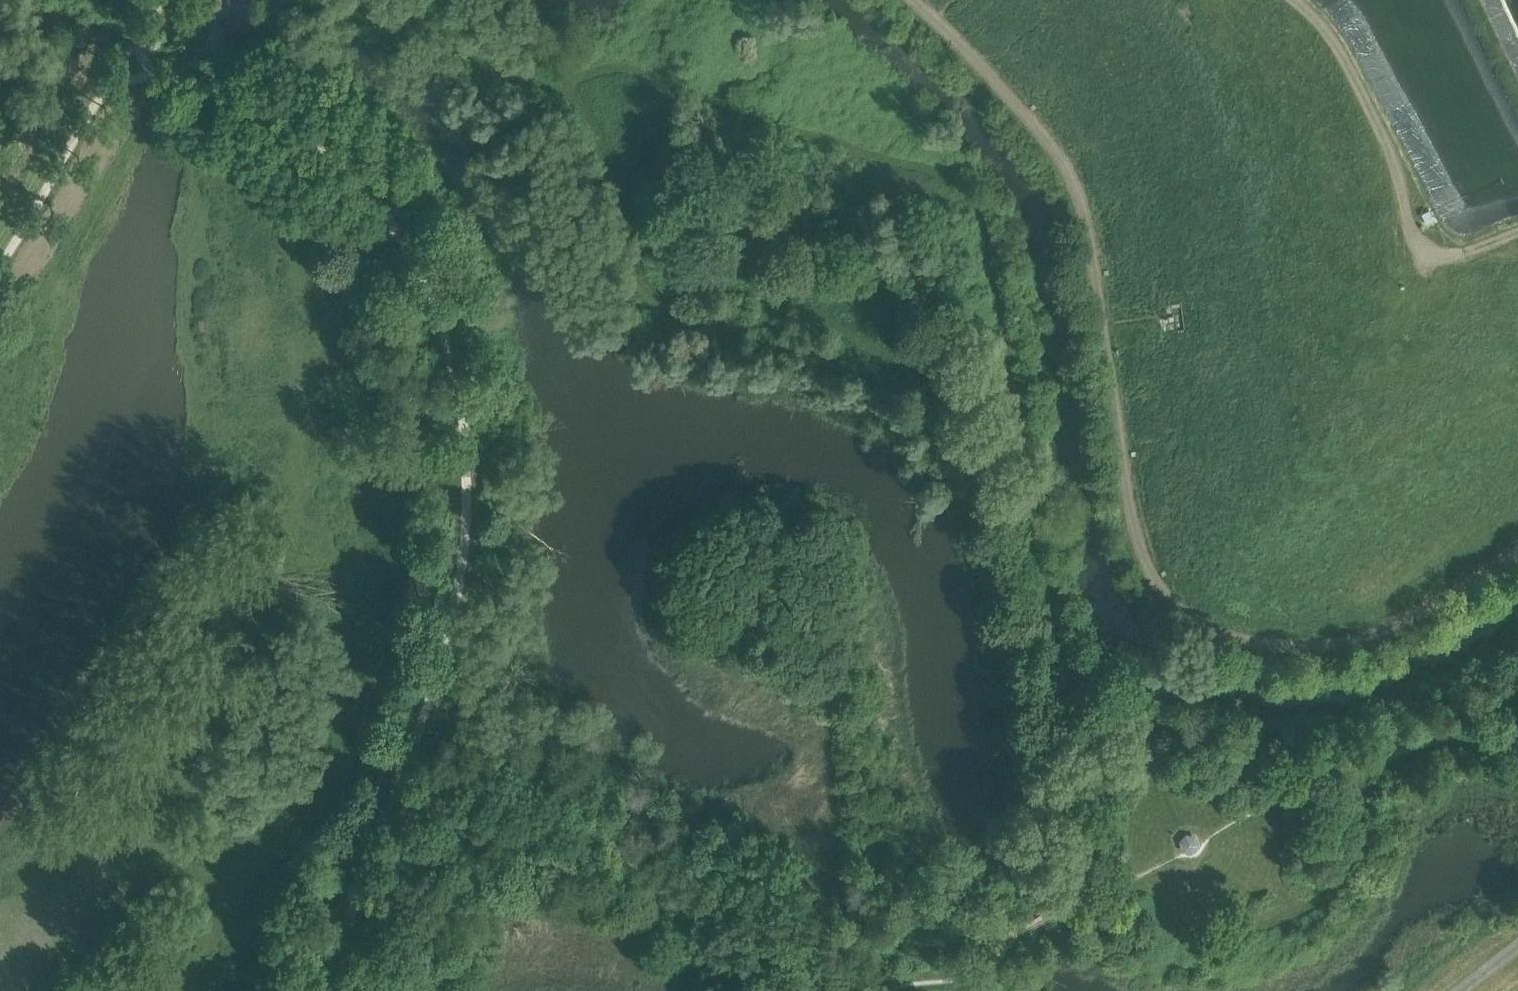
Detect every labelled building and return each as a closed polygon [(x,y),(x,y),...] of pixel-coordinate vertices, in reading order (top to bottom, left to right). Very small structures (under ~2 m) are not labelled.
[(1200,844),(1196,835),(1185,834),(1178,844),(1182,852),(1194,853),(1200,844)]
